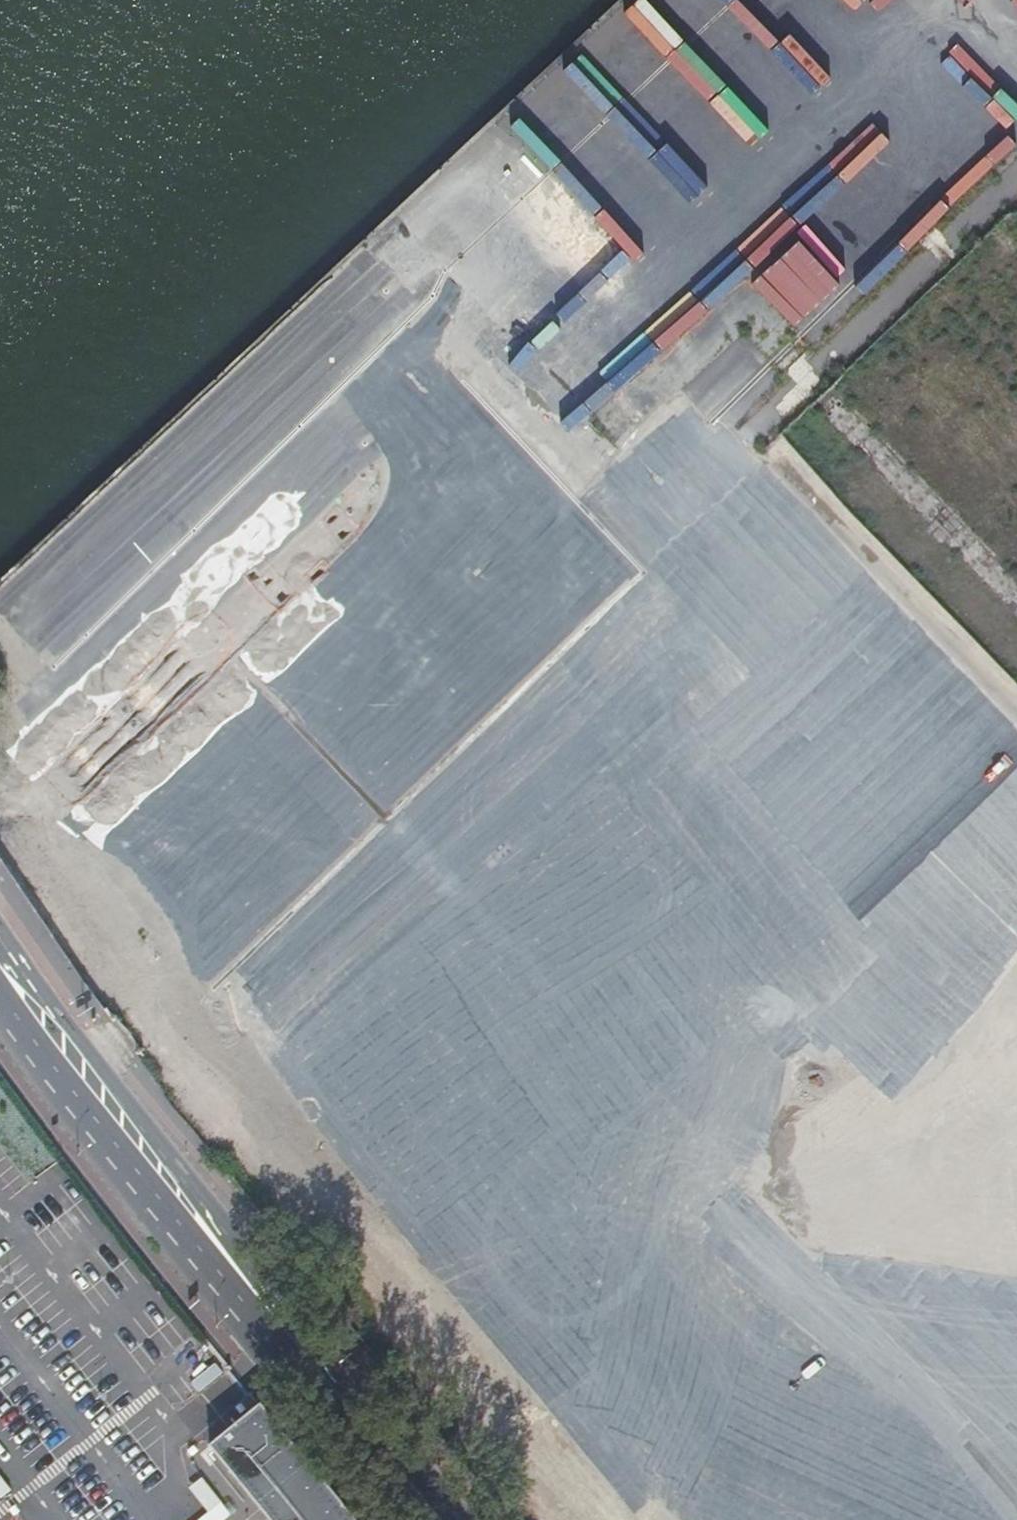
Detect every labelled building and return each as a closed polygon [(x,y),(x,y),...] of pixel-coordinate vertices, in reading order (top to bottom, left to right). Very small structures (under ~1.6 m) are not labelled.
[(53,862),(80,843),(37,784),(10,803),(53,862)] [(261,1403),(210,1446),(270,1519),(355,1519),(261,1403)] [(961,1459),(942,1472),(960,1497),(978,1484),(961,1459)]
